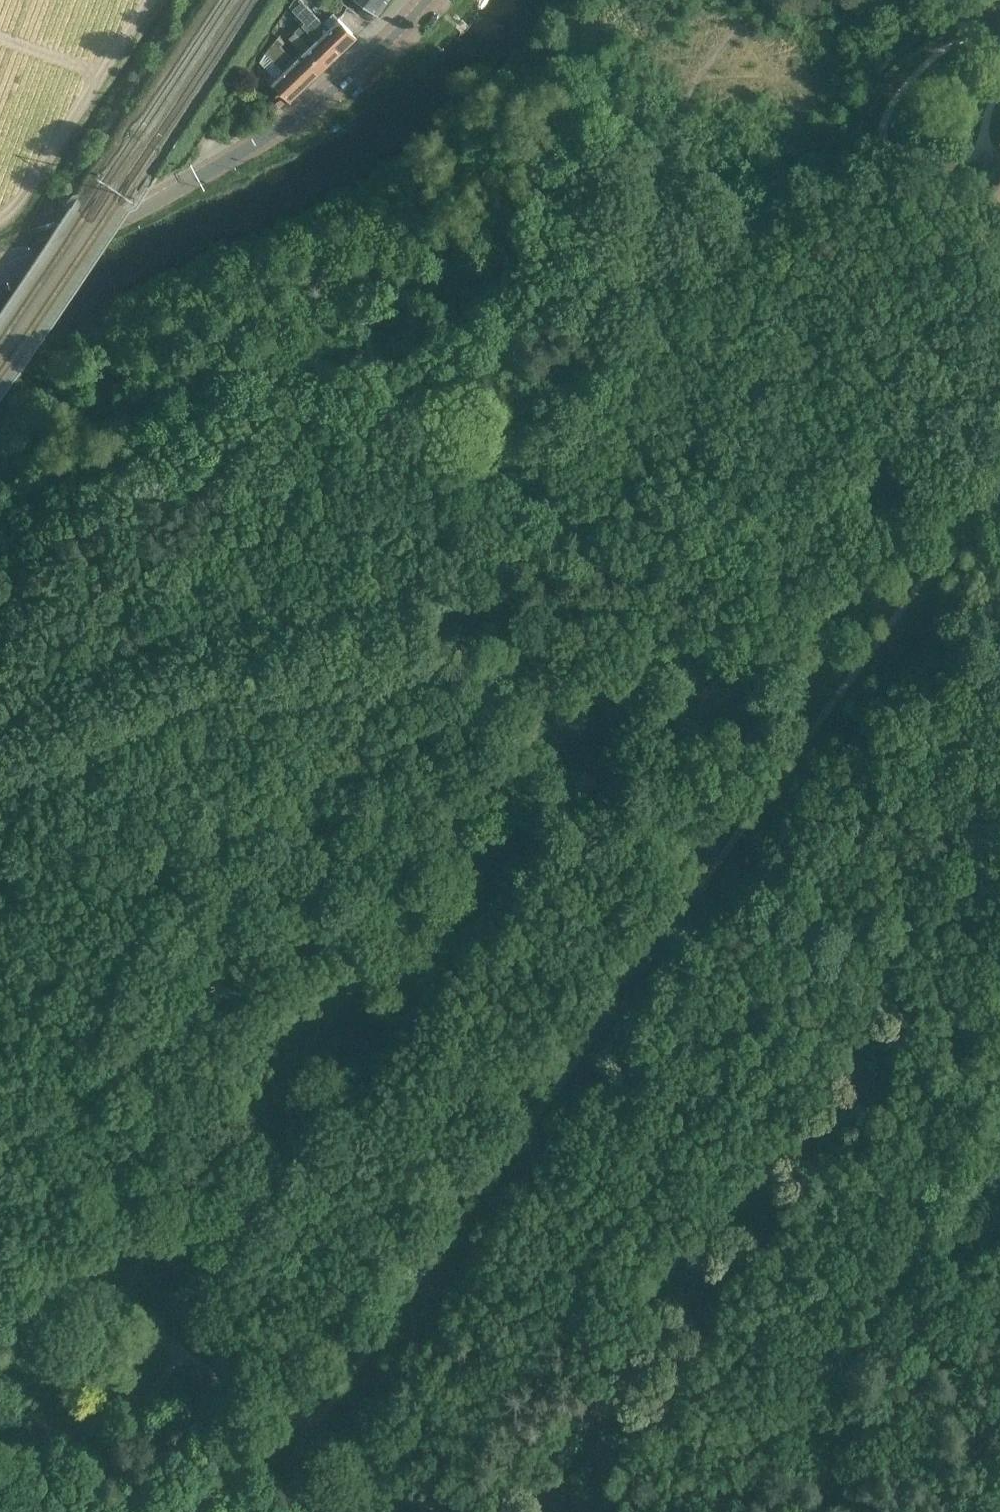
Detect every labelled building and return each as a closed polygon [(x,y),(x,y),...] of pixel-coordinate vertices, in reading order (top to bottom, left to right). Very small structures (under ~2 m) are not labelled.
[(376,12),(385,0),(360,0),(376,12)] [(300,25),(334,59),(357,37),(338,18),(327,28),(300,1),(291,9),(303,22),(300,25)] [(294,59),(314,79),(334,59),(300,25),(294,31),(308,45),(294,59)] [(314,79),(294,59),(281,45),(283,42),(278,36),(265,52),(266,54),(259,61),(275,78),(270,82),(290,102),(314,79)] [(988,191),(999,202),(999,177),(988,191)]
